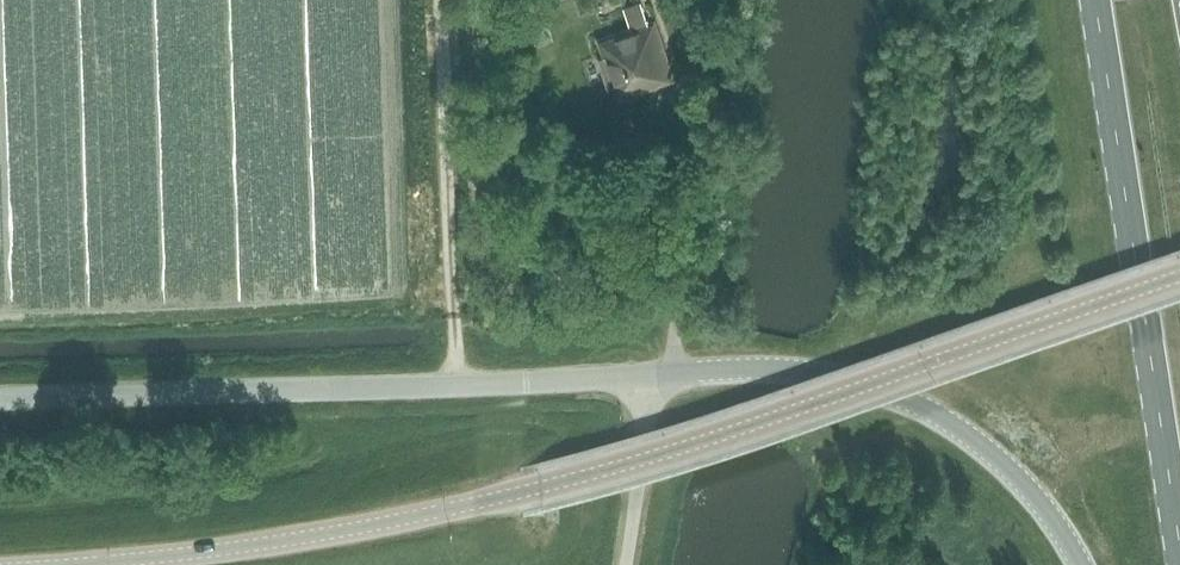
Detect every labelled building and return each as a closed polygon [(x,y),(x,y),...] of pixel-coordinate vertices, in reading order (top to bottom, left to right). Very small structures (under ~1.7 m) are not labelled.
[(621,101),(678,79),(656,20),(646,23),(640,6),(624,12),(631,29),(599,41),(621,101)]
